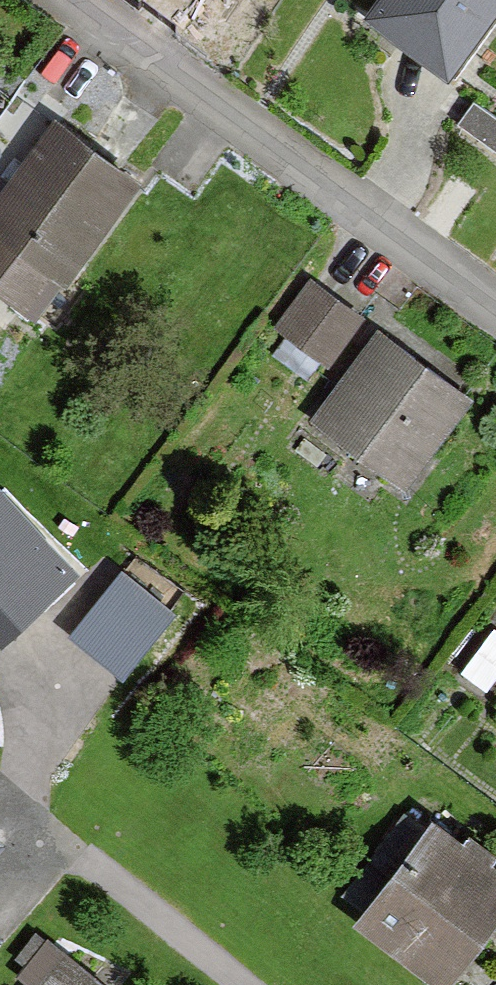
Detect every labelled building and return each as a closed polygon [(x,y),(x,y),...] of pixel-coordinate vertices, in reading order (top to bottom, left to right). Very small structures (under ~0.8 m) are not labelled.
[(360,22),(444,79),(495,4),(495,0),(375,0),(360,22)] [(250,32),(211,5),(183,44),(222,72),(250,32)] [(469,105),(452,129),(495,159),(495,123),(469,105)] [(50,118),(0,193),(0,296),(25,313),(49,276),(65,287),(138,177),(50,118)] [(363,317),(307,278),(271,330),(328,369),(363,317)] [(469,398),(374,329),(306,422),(402,491),(469,398)] [(10,494),(0,503),(0,619),(25,646),(92,582),(10,494)] [(125,557),(75,628),(136,670),(186,599),(125,557)] [(422,818),(344,927),(425,984),(446,984),(495,915),(495,871),(422,818)] [(66,958),(44,984),(101,984),(66,958)]
